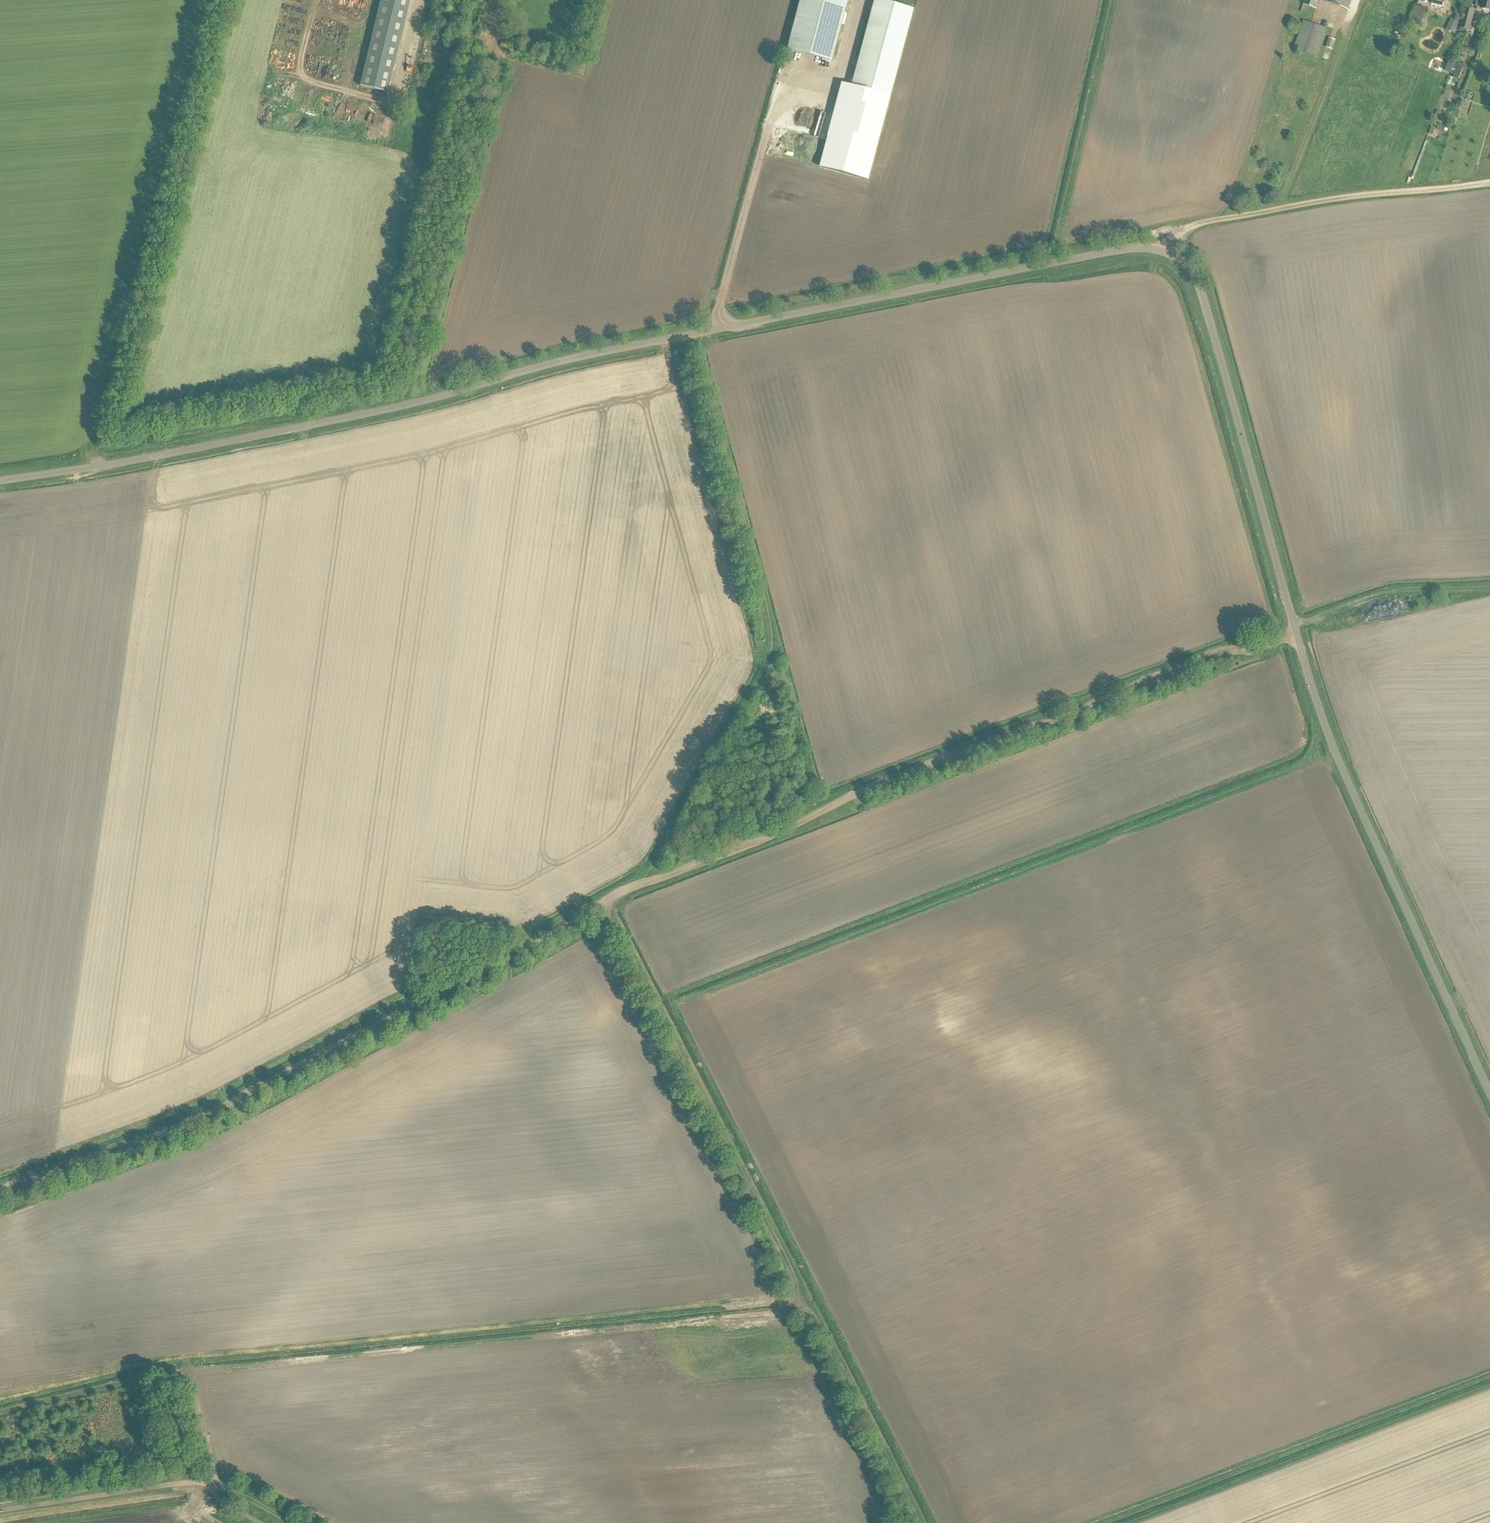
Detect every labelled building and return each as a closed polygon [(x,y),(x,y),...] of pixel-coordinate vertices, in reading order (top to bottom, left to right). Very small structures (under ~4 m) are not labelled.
[(410,0),(382,0),(361,86),(388,93),(410,0)] [(786,50),(829,62),(846,0),(799,0),(786,50)] [(872,0),(849,88),(888,98),(911,11),(872,0)] [(1348,9),(1352,0),(1325,0),(1348,9)] [(1476,6),(1482,7),(1482,9),(1489,11),(1489,0),(1478,0),(1476,6)] [(1417,5),(1411,21),(1421,25),(1427,9),(1417,5)] [(1466,8),(1460,31),(1465,33),(1466,30),(1470,31),(1475,11),(1466,8)] [(1451,20),(1447,30),(1455,34),(1459,23),(1451,20)] [(1303,21),(1294,49),(1318,57),(1327,29),(1303,21)] [(1329,39),(1326,48),(1332,50),(1335,41),(1329,39)] [(1453,63),(1449,71),(1451,72),(1450,74),(1455,76),(1460,66),(1453,63)] [(839,85),(817,168),(866,179),(888,98),(849,88),(839,85)]
